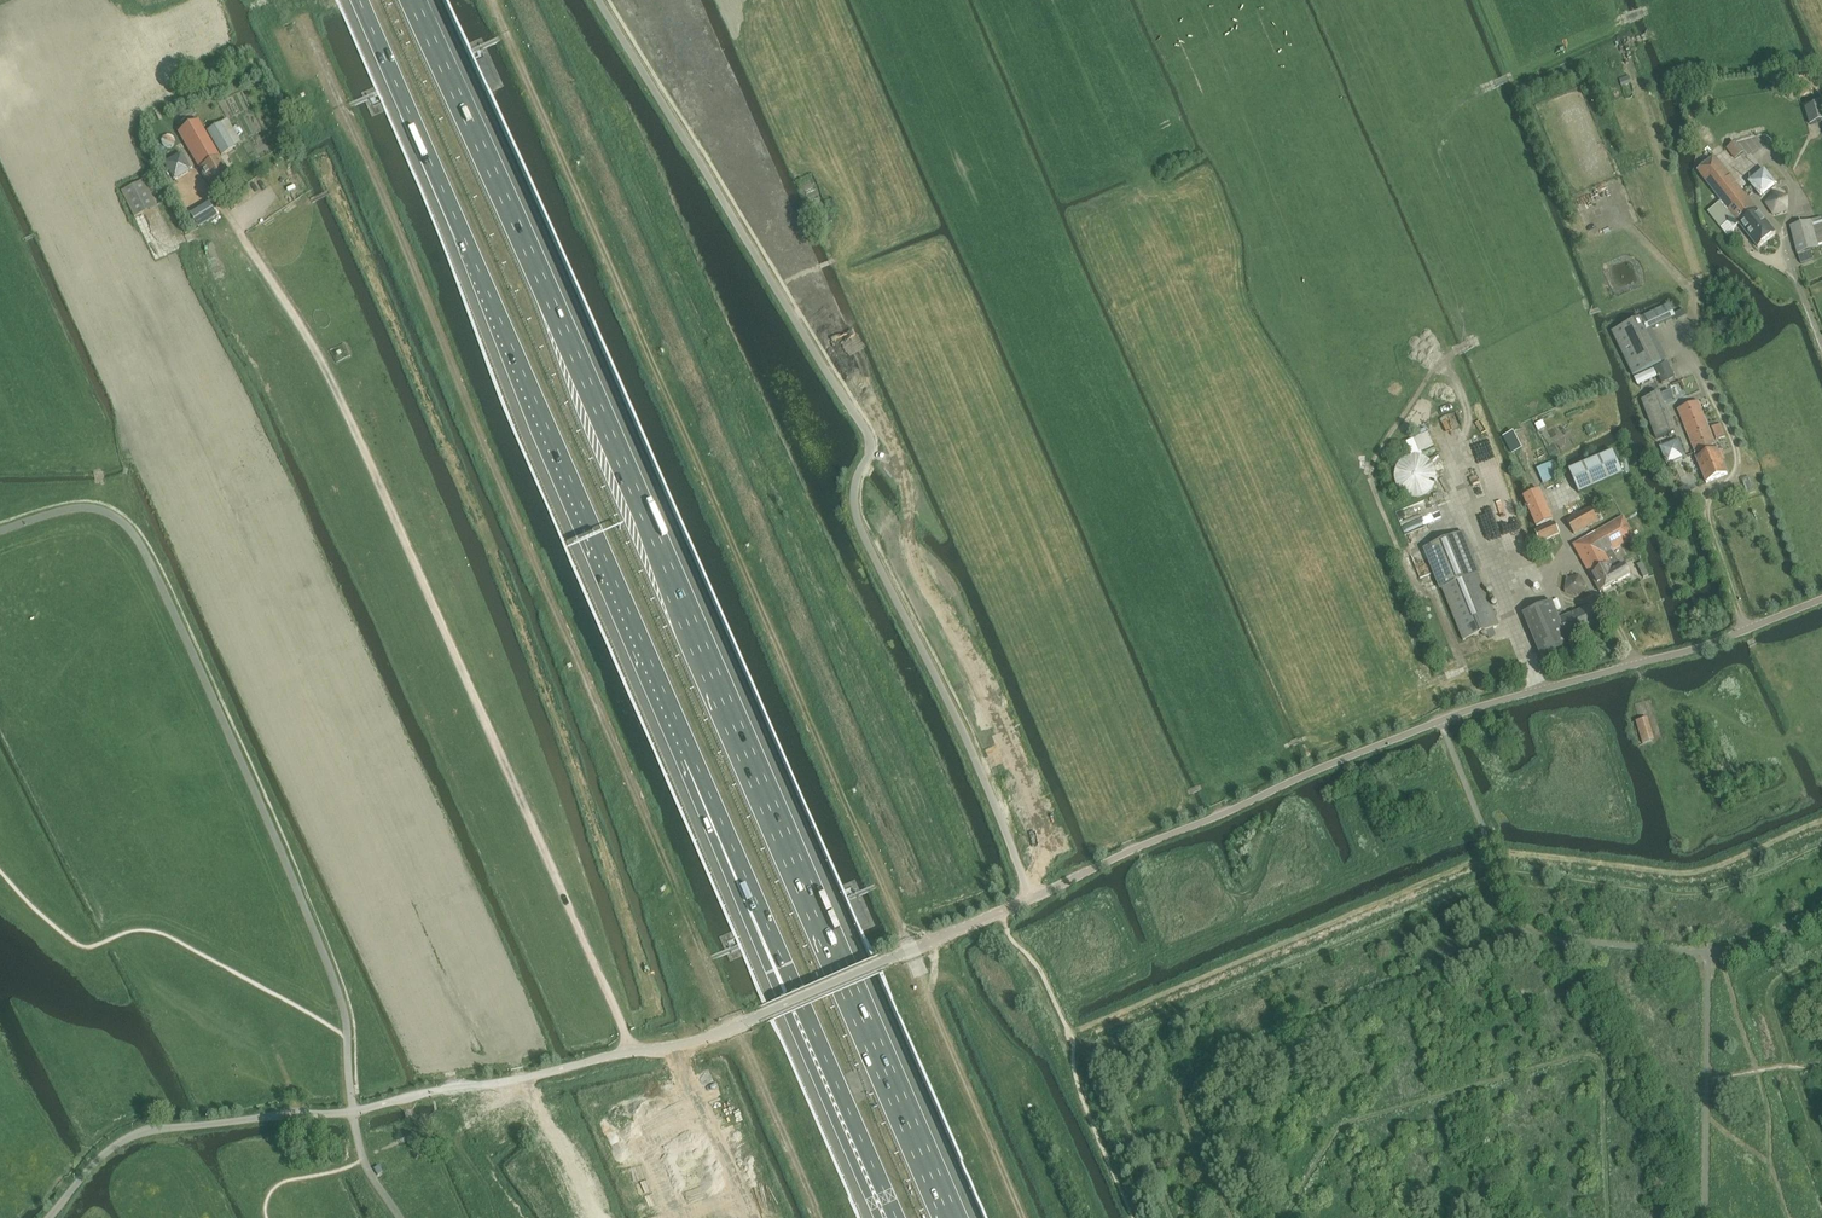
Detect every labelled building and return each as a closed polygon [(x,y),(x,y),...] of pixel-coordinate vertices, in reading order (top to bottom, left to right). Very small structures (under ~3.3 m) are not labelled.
[(476,62),(488,88),(496,84),(485,58),(484,58),(484,59),(476,62)] [(1814,122),(1821,120),(1821,102),(1809,106),(1814,122)] [(201,174),(204,179),(205,179),(213,192),(232,180),(219,158),(198,121),(178,133),(200,170),(200,169),(203,174),(201,174)] [(207,132),(222,157),(234,147),(220,124),(207,132)] [(1727,149),(1737,158),(1743,152),(1733,143),(1727,149)] [(175,180),(193,172),(183,153),(166,161),(175,180)] [(1741,226),(1759,249),(1776,235),(1757,211),(1715,158),(1698,172),(1715,194),(1721,201),(1716,205),(1708,212),(1721,228),(1727,223),(1734,232),(1741,226)] [(1763,198),(1779,185),(1765,168),(1749,181),(1763,198)] [(144,181),(122,192),(135,217),(156,206),(157,206),(144,181)] [(210,202),(191,214),(200,228),(219,216),(210,202)] [(1821,247),(1821,223),(1821,218),(1818,219),(1790,226),(1797,255),(1798,255),(1801,265),(1814,261),(1811,251),(1817,249),(1821,247)] [(1640,319),(1641,320),(1647,332),(1652,329),(1675,318),(1669,305),(1640,319)] [(1647,332),(1641,320),(1613,333),(1634,377),(1668,361),(1652,329),(1647,332)] [(1665,406),(1700,391),(1693,375),(1680,381),(1681,381),(1669,386),(1671,389),(1660,394),(1642,401),(1657,439),(1675,432),(1665,406)] [(1723,462),(1727,460),(1725,455),(1720,457),(1698,402),(1678,410),(1695,454),(1694,454),(1706,484),(1728,475),(1723,462)] [(1445,430),(1460,427),(1458,414),(1442,417),(1445,430)] [(1711,428),(1716,441),(1725,437),(1721,425),(1711,428)] [(1504,438),(1512,454),(1521,451),(1513,433),(1504,438)] [(1668,465),(1688,458),(1681,438),(1661,445),(1668,465)] [(1614,452),(1569,472),(1579,494),(1623,475),(1614,452)] [(1413,497),(1416,497),(1420,497),(1423,496),(1427,494),(1430,492),(1432,489),(1434,486),(1436,483),(1436,479),(1436,476),(1436,472),(1435,469),(1434,466),(1432,463),(1429,461),(1427,459),(1424,457),(1420,456),(1417,456),(1414,456),(1410,456),(1407,457),(1404,459),(1401,461),(1399,463),(1397,466),(1396,469),(1395,472),(1394,476),(1395,479),(1395,482),(1396,486),(1398,489),(1400,491),(1403,493),(1406,495),(1409,497),(1413,497)] [(1561,476),(1557,468),(1555,463),(1538,470),(1544,484),(1561,476)] [(1742,481),(1747,495),(1755,492),(1750,478),(1742,481)] [(1681,492),(1686,502),(1692,499),(1687,489),(1681,492)] [(1525,499),(1536,529),(1552,523),(1540,494),(1525,499)] [(1567,521),(1575,535),(1599,521),(1591,508),(1567,521)] [(1574,546),(1600,593),(1630,575),(1625,565),(1621,568),(1612,552),(1635,539),(1623,517),(1574,546)] [(1554,524),(1536,533),(1541,542),(1559,534),(1554,524)] [(1425,548),(1463,641),(1499,627),(1460,532),(1425,548)] [(1523,614),(1542,659),(1571,646),(1552,602),(1523,614)] [(1560,619),(1568,637),(1599,624),(1592,606),(1560,619)] [(1649,723),(1637,727),(1646,752),(1657,748),(1649,723)] [(857,899),(849,902),(860,928),(868,924),(857,899)]
